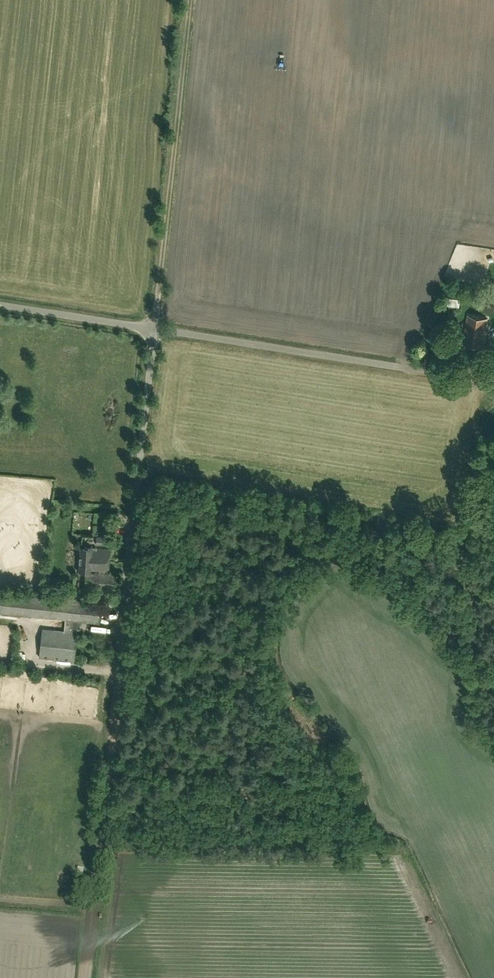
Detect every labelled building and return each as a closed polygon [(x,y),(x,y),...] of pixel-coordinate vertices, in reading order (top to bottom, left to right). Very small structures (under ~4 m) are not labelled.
[(483,346),(487,319),(468,315),(464,343),(483,346)] [(110,546),(110,537),(96,536),(96,545),(110,546)] [(108,571),(110,549),(96,548),(92,548),(92,547),(80,547),(79,571),(91,571),(91,570),(108,571)] [(116,574),(95,572),(95,573),(86,573),(85,588),(114,590),(116,574)] [(101,602),(0,591),(0,613),(65,619),(64,630),(42,628),(38,657),(74,661),(76,642),(79,642),(80,633),(77,633),(77,629),(79,629),(81,622),(98,623),(101,602)] [(19,646),(27,647),(29,629),(22,628),(19,646)]
